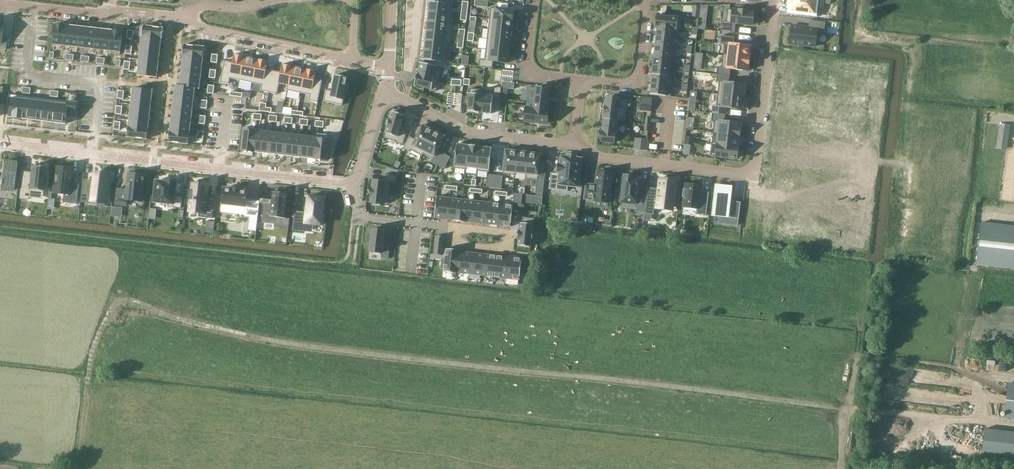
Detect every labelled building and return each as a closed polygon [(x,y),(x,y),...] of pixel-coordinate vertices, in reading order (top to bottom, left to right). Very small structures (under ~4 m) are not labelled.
[(791,2),(792,2),(792,9),(813,12),(815,0),(792,0),(791,2)] [(430,2),(423,60),(446,63),(448,43),(450,43),(453,24),(450,23),(453,4),(452,4),(430,2)] [(491,8),(490,19),(513,22),(514,10),(491,8)] [(723,21),(722,32),(735,33),(736,23),(753,25),(754,12),(747,11),(747,8),(739,8),(739,10),(727,9),(726,21),(723,21)] [(657,15),(655,27),(658,27),(678,29),(678,30),(681,30),(682,18),(657,15)] [(490,19),(488,29),(511,32),(513,22),(490,19)] [(791,26),(789,44),(815,47),(817,33),(823,34),(825,23),(810,21),(809,28),(791,26)] [(55,24),(53,44),(63,46),(66,25),(55,24)] [(66,25),(63,46),(71,46),(73,26),(66,25)] [(73,26),(71,46),(79,47),(81,27),(73,26)] [(142,26),(140,36),(142,36),(162,38),(163,28),(142,26)] [(81,27),(79,47),(87,48),(89,28),(81,27)] [(658,27),(657,36),(672,38),(672,39),(677,39),(678,30),(678,29),(658,27)] [(89,28),(87,48),(94,49),(97,29),(89,28)] [(97,29),(94,49),(102,50),(104,30),(97,29)] [(488,29),(487,39),(510,42),(511,32),(488,29)] [(104,30),(102,50),(110,51),(112,31),(104,30)] [(112,31),(110,51),(120,52),(123,32),(112,31)] [(142,36),(141,44),(161,46),(162,38),(142,36)] [(657,36),(656,46),(671,48),(671,47),(672,39),(672,38),(657,36)] [(721,36),(720,44),(724,44),(723,56),(749,59),(751,46),(733,44),(734,37),(721,36)] [(487,39),(486,49),(509,52),(510,42),(487,39)] [(141,44),(140,51),(160,54),(161,46),(141,44)] [(184,45),(182,56),(184,56),(184,55),(203,57),(203,58),(204,58),(204,57),(206,47),(204,47),(184,45)] [(656,46),(655,55),(672,58),(675,58),(676,48),(671,47),(671,48),(656,46)] [(480,59),(479,67),(492,68),(493,62),(508,63),(509,52),(486,49),(485,60),(480,59)] [(140,51),(139,59),(159,61),(160,54),(140,51)] [(225,61),(220,83),(228,84),(229,84),(231,74),(240,76),(244,56),(235,54),(234,54),(232,62),(225,61)] [(184,56),(183,63),(202,65),(203,58),(203,57),(184,55),(184,56)] [(654,60),(654,65),(671,67),(672,58),(655,55),(654,60)] [(244,56),(240,76),(254,79),(258,59),(244,56)] [(718,66),(717,75),(730,76),(730,69),(748,71),(749,59),(723,56),(721,67),(718,66)] [(139,59),(138,67),(158,69),(159,61),(139,59)] [(258,59),(254,79),(263,80),(261,91),(269,93),(274,71),(267,70),(268,61),(258,59)] [(420,62),(417,74),(439,79),(442,68),(420,62)] [(183,63),(182,71),(201,73),(202,65),(183,63)] [(274,71),(269,93),(277,94),(280,84),(288,86),(292,66),(282,64),(280,72),(274,71)] [(654,65),(652,74),(670,76),(671,67),(654,65)] [(292,66),(288,86),(302,89),(306,69),(292,66)] [(138,67),(137,75),(157,78),(158,69),(138,67)] [(306,69),(302,89),(311,90),(309,101),(310,101),(318,103),(322,81),(315,80),(316,71),(306,69)] [(182,71),(181,78),(201,81),(201,73),(182,71)] [(417,74),(414,85),(436,91),(439,79),(417,74)] [(652,74),(651,84),(667,86),(672,87),(673,76),(670,76),(652,74)] [(326,89),(323,101),(331,103),(332,98),(344,100),(346,91),(348,91),(349,83),(347,83),(348,77),(335,75),(332,91),(326,89)] [(717,75),(716,82),(719,83),(717,94),(744,97),(745,85),(729,83),(730,76),(717,75)] [(180,85),(180,86),(195,88),(200,89),(201,81),(181,78),(180,85)] [(651,84),(650,94),(666,96),(667,86),(651,84)] [(176,85),(175,93),(194,96),(195,88),(180,86),(180,85),(176,85)] [(482,90),(479,112),(491,114),(493,100),(500,101),(500,100),(501,88),(502,87),(501,87),(494,86),(493,91),(482,90)] [(528,87),(526,108),(534,109),(546,111),(547,110),(549,89),(536,87),(536,88),(528,87)] [(133,88),(132,96),(152,98),(153,90),(133,88)] [(470,88),(467,111),(479,112),(482,90),(470,88)] [(10,98),(8,117),(22,119),(36,120),(51,122),(65,124),(66,116),(74,117),(77,93),(68,92),(67,105),(53,103),(38,101),(24,100),(10,98)] [(175,93),(174,101),(193,103),(194,96),(175,93)] [(713,105),(712,113),(725,115),(726,108),(742,110),(744,97),(717,94),(716,106),(713,105)] [(132,96),(131,104),(151,106),(152,98),(132,96)] [(606,97),(604,119),(616,121),(617,120),(623,120),(624,109),(618,108),(619,99),(606,97)] [(641,98),(640,110),(650,111),(652,99),(641,98)] [(174,101),(173,109),(192,111),(193,103),(174,101)] [(131,104),(130,112),(150,114),(151,106),(131,104)] [(526,108),(524,121),(547,124),(548,110),(547,110),(546,111),(534,109),(526,108)] [(173,109),(172,116),(191,119),(192,111),(173,109)] [(385,134),(384,138),(396,142),(395,143),(403,145),(407,131),(400,129),(405,115),(392,111),(385,134)] [(130,112),(130,119),(149,122),(150,114),(130,112)] [(712,113),(711,121),(714,121),(713,132),(740,136),(741,124),(724,122),(725,115),(712,113)] [(172,116),(171,124),(190,126),(191,119),(172,116)] [(130,119),(129,127),(148,129),(149,122),(130,119)] [(604,119),(601,141),(614,143),(616,121),(604,119)] [(171,124),(170,132),(190,134),(190,126),(171,124)] [(409,136),(403,148),(410,152),(411,150),(422,156),(423,154),(422,153),(423,152),(434,130),(422,124),(415,139),(409,136)] [(999,124),(996,148),(1007,150),(1010,126),(999,124)] [(129,127),(127,137),(147,140),(148,129),(129,127)] [(244,128),(241,148),(254,150),(254,149),(256,129),(244,128)] [(256,129),(254,149),(261,149),(264,130),(256,129)] [(264,130),(261,149),(269,150),(271,131),(264,130)] [(423,152),(422,153),(423,154),(433,159),(432,162),(438,165),(444,154),(438,151),(446,136),(434,130),(423,152)] [(271,131),(269,150),(277,151),(279,132),(271,131)] [(170,132),(169,142),(188,144),(190,134),(170,132)] [(279,132),(277,151),(285,152),(287,133),(279,132)] [(713,132),(712,144),(738,147),(740,136),(713,132)] [(287,133),(285,152),(292,153),(295,134),(287,133)] [(295,134),(292,153),(300,154),(302,135),(295,134)] [(302,135),(300,154),(308,155),(310,135),(302,135)] [(310,135),(308,155),(315,156),(316,156),(318,136),(310,135)] [(315,156),(315,157),(328,158),(328,151),(331,152),(331,145),(329,145),(330,138),(318,136),(316,156),(315,156)] [(636,138),(634,149),(647,150),(648,140),(636,138)] [(454,166),(454,168),(466,170),(467,167),(466,167),(469,145),(457,144),(454,166)] [(712,144),(710,156),(737,159),(738,147),(712,144)] [(469,145),(466,167),(467,167),(477,169),(480,147),(469,145)] [(477,169),(477,171),(489,172),(489,170),(492,148),(480,147),(477,169)] [(505,149),(503,172),(503,174),(515,175),(516,173),(515,173),(518,151),(505,149)] [(518,151),(515,173),(516,173),(526,175),(529,152),(518,151)] [(526,175),(525,179),(526,179),(537,180),(537,187),(536,191),(543,192),(545,179),(538,178),(538,176),(539,176),(541,160),(541,154),(529,152),(526,175)] [(444,154),(438,165),(445,169),(450,158),(444,154)] [(551,173),(549,189),(568,192),(568,186),(579,188),(582,159),(575,158),(575,156),(568,155),(567,157),(561,157),(560,165),(559,164),(558,173),(559,173),(559,174),(551,173)] [(0,189),(13,191),(17,163),(16,163),(3,161),(1,177),(0,177),(0,189)] [(22,176),(19,198),(28,199),(28,197),(29,190),(43,191),(44,184),(46,184),(47,175),(45,175),(46,167),(31,166),(30,172),(30,177),(22,176)] [(57,166),(54,193),(64,194),(63,202),(77,204),(79,185),(71,184),(73,169),(57,166)] [(586,184),(584,199),(593,200),(593,201),(595,201),(608,203),(610,203),(613,173),(609,173),(609,171),(602,170),(601,172),(597,171),(595,185),(586,184)] [(87,183),(86,192),(92,193),(91,201),(97,202),(107,203),(108,195),(110,195),(112,182),(110,182),(111,175),(95,173),(94,181),(93,184),(87,183)] [(117,189),(116,205),(126,206),(127,200),(142,202),(144,184),(143,184),(143,181),(144,181),(145,178),(144,178),(144,176),(129,173),(128,182),(127,182),(127,187),(127,190),(117,189)] [(370,187),(369,198),(370,198),(369,204),(384,205),(384,204),(388,204),(390,183),(396,184),(397,176),(384,174),(383,181),(372,179),(371,187),(370,187)] [(488,174),(487,187),(494,188),(496,175),(495,175),(495,176),(490,175),(488,174)] [(496,175),(494,188),(501,189),(503,176),(502,176),(502,177),(497,176),(497,175),(496,175)] [(621,177),(620,187),(622,187),(621,202),(636,204),(635,212),(644,213),(647,193),(639,192),(640,180),(635,179),(635,177),(624,176),(624,178),(621,177)] [(157,180),(154,202),(173,204),(173,207),(182,208),(183,196),(175,195),(176,180),(167,179),(167,181),(157,180)] [(644,213),(644,214),(652,215),(653,215),(654,204),(656,205),(673,207),(677,181),(659,179),(658,189),(658,191),(647,190),(647,193),(644,213)] [(190,199),(189,212),(199,214),(198,217),(213,218),(215,195),(209,194),(210,184),(192,182),(191,190),(190,190),(189,199),(190,199)] [(683,189),(682,197),(684,197),(683,207),(697,208),(696,215),(706,216),(708,197),(701,196),(702,192),(702,186),(685,184),(684,189),(683,189)] [(716,186),(713,215),(719,215),(719,223),(726,224),(728,215),(730,215),(730,218),(739,219),(741,202),(733,201),(732,201),(732,204),(729,203),(730,193),(730,187),(716,186)] [(222,209),(222,211),(232,212),(232,210),(245,212),(245,214),(245,216),(250,217),(248,230),(256,231),(259,202),(246,200),(247,191),(240,190),(240,188),(232,187),(231,189),(224,188),(223,200),(222,209)] [(264,203),(261,222),(274,224),(275,217),(285,218),(288,194),(272,192),(271,204),(264,203)] [(295,211),(293,230),(303,231),(304,225),(313,226),(323,227),(323,225),(324,225),(326,214),(324,214),(326,196),(307,194),(305,212),(295,211)] [(513,205),(513,207),(521,208),(522,194),(520,194),(514,194),(513,205)] [(437,196),(434,218),(447,220),(450,198),(437,196)] [(450,198),(447,220),(453,220),(453,221),(460,222),(462,199),(450,198)] [(462,199),(460,222),(467,223),(467,222),(472,223),(475,201),(462,199)] [(475,201),(472,223),(485,224),(487,202),(475,201)] [(487,202),(485,224),(497,226),(500,204),(487,202)] [(500,204),(497,226),(511,227),(513,207),(513,205),(500,204)] [(112,207),(111,217),(115,217),(115,212),(122,213),(123,208),(112,207)] [(518,230),(517,239),(518,239),(517,245),(531,247),(534,224),(533,224),(534,219),(523,218),(522,223),(520,223),(519,230),(518,230)] [(976,265),(1013,269),(1013,226),(982,222),(981,222),(978,248),(976,264),(976,265)] [(371,228),(368,252),(382,253),(381,258),(388,259),(390,246),(389,246),(383,246),(384,230),(371,228)] [(441,259),(440,269),(443,269),(443,272),(456,273),(459,250),(446,249),(445,256),(444,259),(441,259)] [(459,250),(456,273),(457,273),(469,274),(471,252),(459,251),(459,250)] [(471,252),(469,274),(481,276),(484,254),(471,252)] [(484,254),(481,276),(494,277),(496,255),(484,254)] [(496,255),(494,277),(506,279),(509,256),(496,255)] [(509,256),(506,279),(519,280),(522,257),(509,256)] [(1013,419),(1013,384),(1008,383),(1004,417),(1013,419)]
